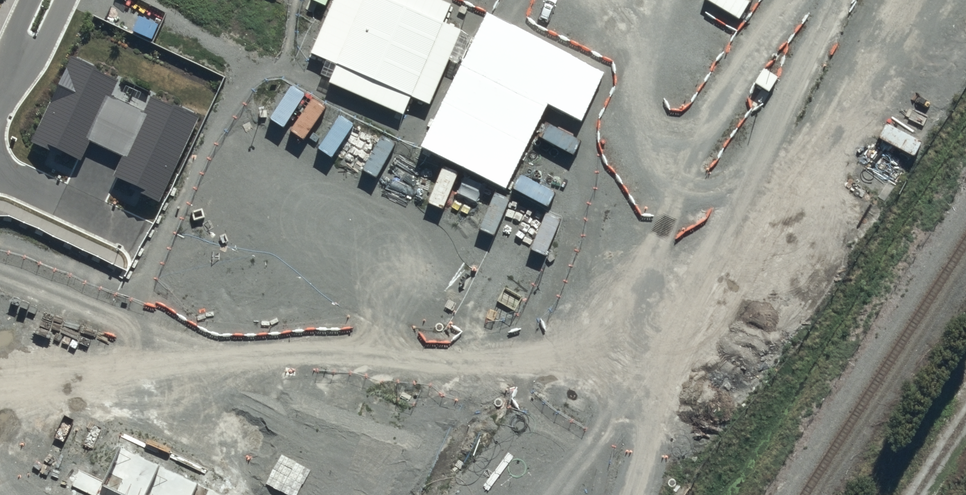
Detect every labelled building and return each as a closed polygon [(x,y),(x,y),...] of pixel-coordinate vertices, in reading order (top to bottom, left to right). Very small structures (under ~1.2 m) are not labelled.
[(126,85),(69,58),(30,140),(77,163),(89,137),(131,157),(121,178),(166,199),(203,122),(147,96),(141,110),(119,100),(126,85)] [(251,478),(120,418),(92,479),(128,494),(243,494),(251,478)] [(453,447),(422,494),(528,494),(453,447)] [(291,494),(373,494),(304,465),(291,494)]
